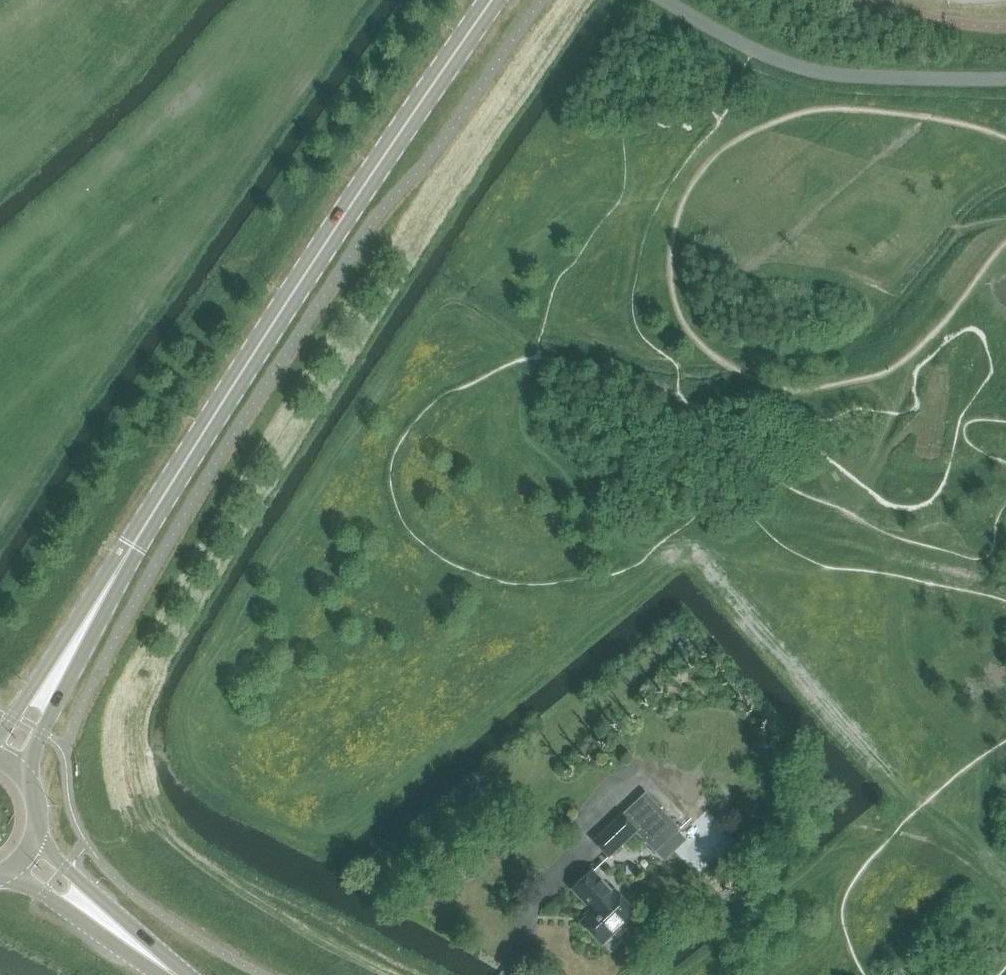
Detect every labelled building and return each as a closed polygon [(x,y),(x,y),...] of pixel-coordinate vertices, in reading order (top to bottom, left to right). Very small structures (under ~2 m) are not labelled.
[(622,815),(595,840),(610,856),(637,831),(656,851),(680,828),(647,793),(623,815),(622,815)] [(582,921),(604,944),(615,934),(619,938),(629,928),(626,924),(637,913),(615,891),(614,892),(594,871),(574,890),(594,911),(582,921)]
